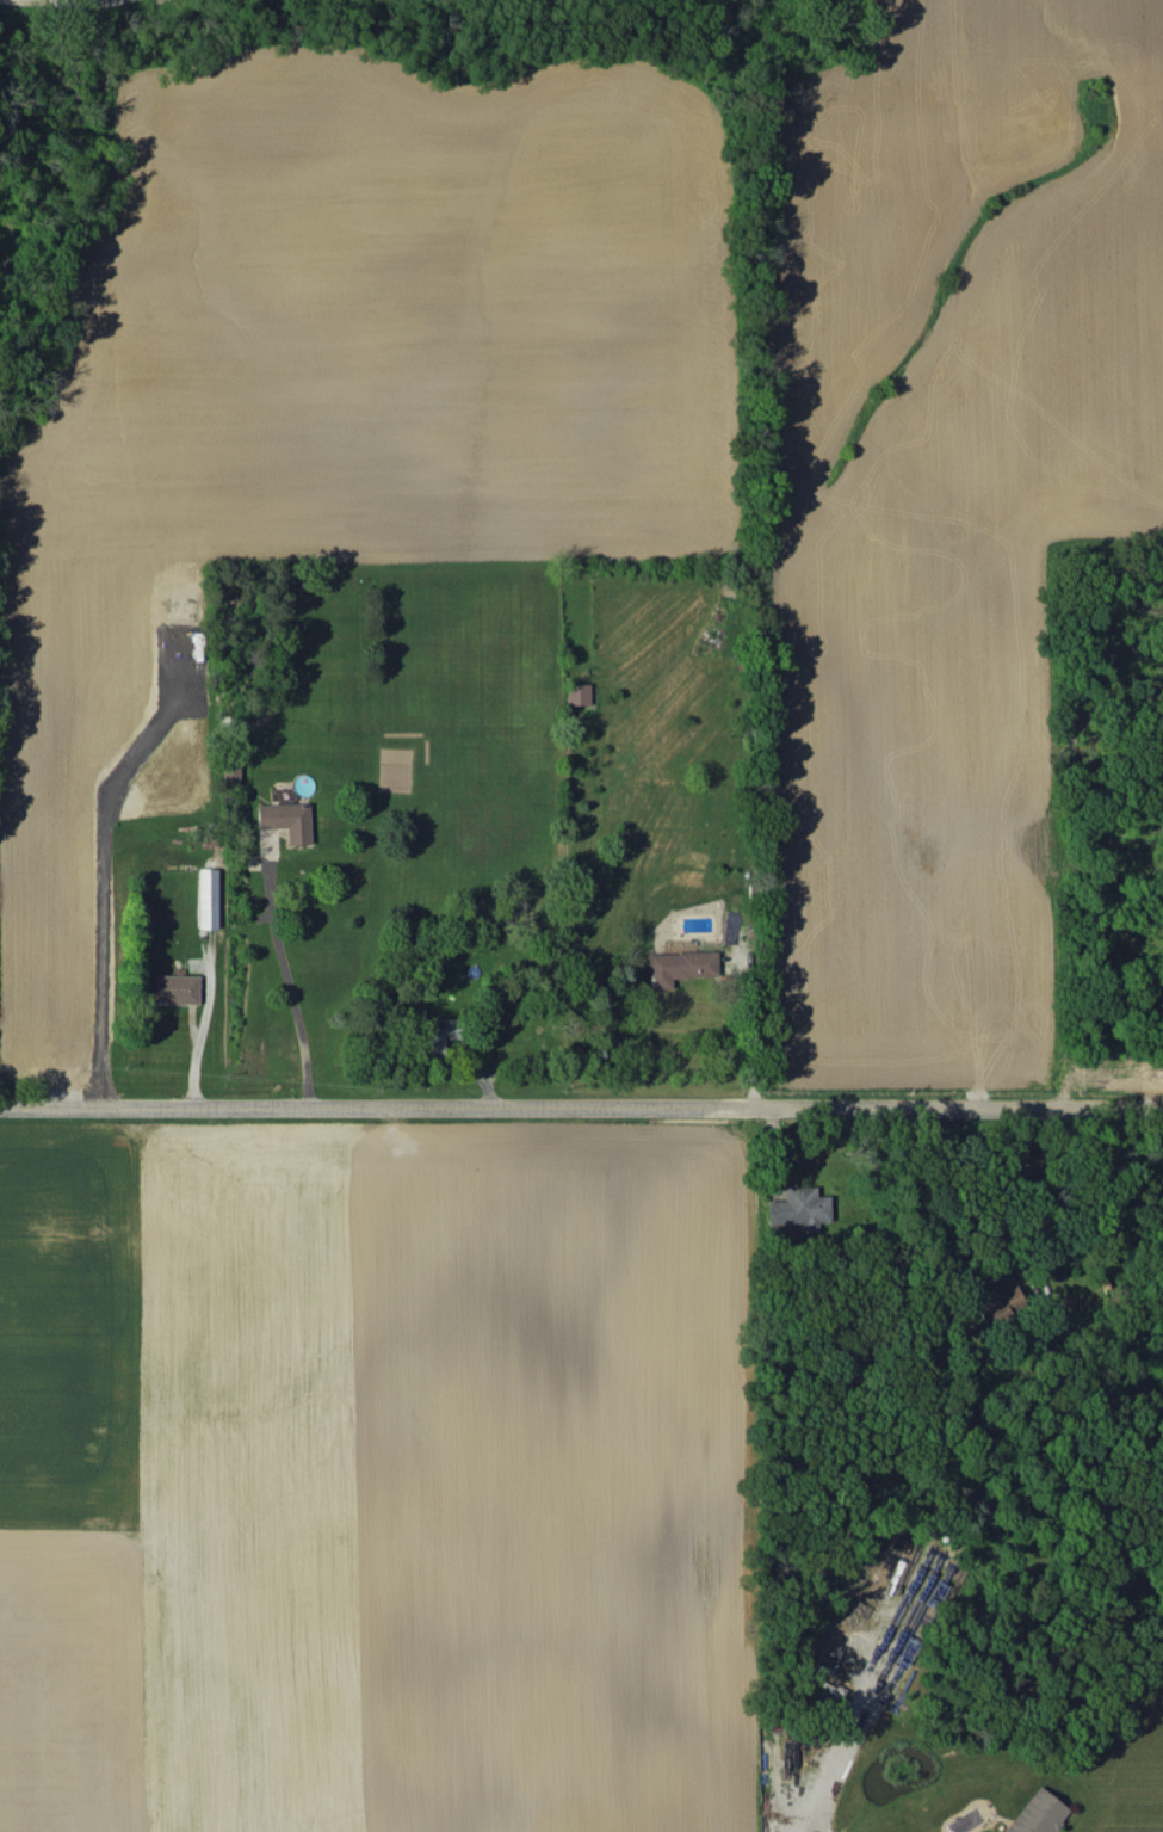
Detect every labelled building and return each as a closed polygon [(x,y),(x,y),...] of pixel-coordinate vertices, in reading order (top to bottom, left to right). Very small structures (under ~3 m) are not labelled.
[(567,705),(590,704),(589,683),(566,684),(567,705)] [(287,845),(310,844),(309,803),(256,804),(257,828),(286,827),(287,845)] [(216,929),(217,869),(198,868),(196,928),(216,929)] [(716,951),(646,952),(647,989),(671,988),(671,977),(717,976),(716,951)] [(198,975),(154,975),(154,1003),(198,1003),(198,975)] [(424,1053),(444,1054),(444,1039),(456,1039),(457,1017),(442,1017),(442,1028),(425,1027),(424,1053)] [(995,1300),(976,1310),(987,1332),(1015,1319),(1013,1314),(1026,1308),(1015,1285),(993,1296),(995,1300)] [(1037,1785),(1002,1831),(1053,1831),(1070,1810),(1037,1785)]
